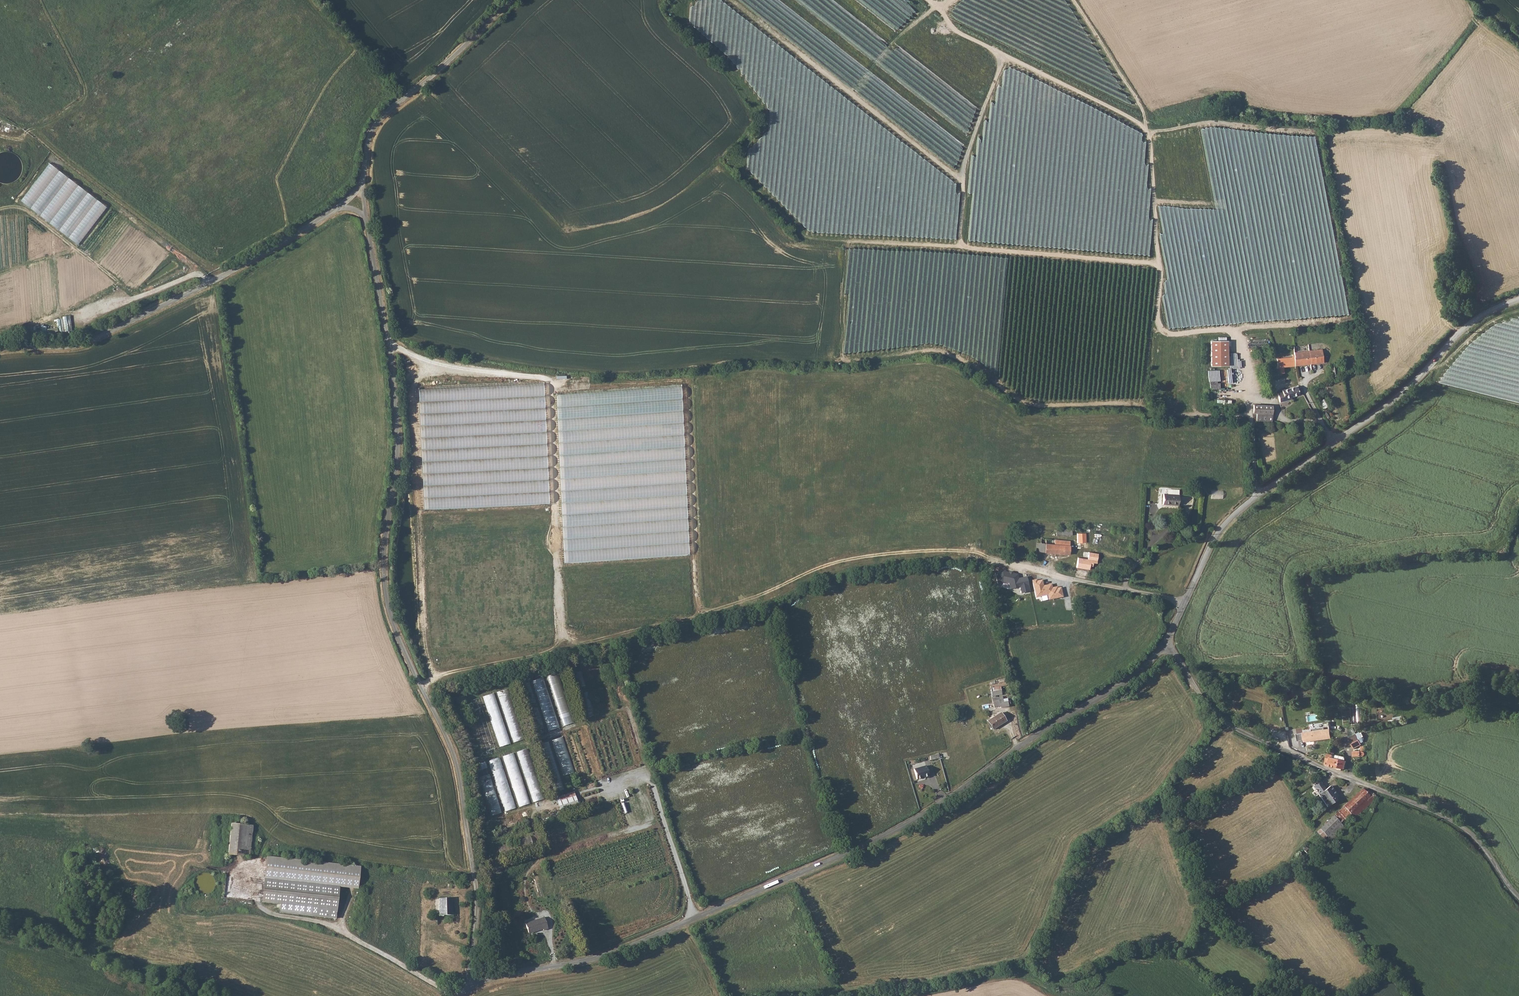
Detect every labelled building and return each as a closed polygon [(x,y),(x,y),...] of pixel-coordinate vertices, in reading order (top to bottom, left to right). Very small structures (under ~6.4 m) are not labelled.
[(185,281),(198,276),(196,271),(183,276),(185,281)] [(1311,279),(1308,314),(1345,317),(1342,311),(1337,311),(1337,308),(1341,306),(1331,305),(1338,304),(1339,305),(1346,304),(1347,304),(1334,303),(1333,299),(1333,303),(1328,306),(1327,305),(1323,307),(1323,302),(1322,299),(1324,298),(1321,294),(1320,289),(1320,295),(1319,295),(1315,288),(1314,288),(1313,286),(1312,283),(1311,279)] [(70,315),(63,316),(64,327),(49,329),(50,335),(72,332),(70,315)] [(1227,366),(1227,341),(1211,341),(1211,366),(1227,366)] [(1305,356),(1294,357),(1295,366),(1323,363),(1321,350),(1305,351),(1305,356)] [(1294,357),(1276,359),(1279,373),(1279,374),(1284,373),(1284,367),(1295,366),(1294,357)] [(543,383),(418,389),(424,510),(549,504),(543,383)] [(1304,393),(1300,386),(1282,390),(1283,392),(1277,393),(1279,402),(1291,399),(1291,396),(1304,393)] [(689,557),(683,387),(558,392),(564,561),(689,557)] [(1257,421),(1273,421),(1273,405),(1254,404),(1254,413),(1257,413),(1257,421)] [(1224,490),(1212,490),(1212,499),(1224,499),(1224,490)] [(1163,495),(1162,506),(1178,507),(1179,496),(1163,495)] [(1095,543),(1095,532),(1077,532),(1077,548),(1090,548),(1090,543),(1095,543)] [(1038,548),(1039,552),(1051,553),(1052,544),(1052,540),(1039,539),(1039,540),(1035,540),(1035,548),(1038,548)] [(1052,544),(1051,553),(1062,555),(1068,555),(1069,541),(1054,540),(1054,545),(1052,544)] [(1088,560),(1081,559),(1077,558),(1076,568),(1091,571),(1092,568),(1089,567),(1090,560),(1088,560)] [(549,675),(562,726),(572,723),(558,673),(549,675)] [(534,680),(549,731),(559,728),(545,677),(534,680)] [(531,682),(525,683),(538,729),(544,728),(531,682)] [(508,689),(498,692),(514,741),(523,738),(508,689)] [(481,697),(470,701),(475,717),(486,713),(481,697)] [(996,702),(994,702),(994,708),(1001,707),(1001,709),(1011,707),(1011,701),(1004,702),(1003,697),(996,698),(996,702)] [(1001,713),(988,722),(994,730),(1007,722),(1001,713)] [(1325,726),(1304,728),(1306,743),(1332,739),(1333,737),(1331,729),(1325,730),(1325,726)] [(1357,734),(1352,737),(1350,738),(1355,749),(1363,745),(1358,734),(1357,734)] [(574,772),(564,736),(553,740),(564,776),(574,772)] [(497,748),(494,738),(483,742),(486,751),(497,748)] [(529,748),(518,751),(533,802),(543,799),(529,748)] [(514,752),(503,756),(513,785),(524,781),(514,752)] [(1329,754),(1327,762),(1330,763),(1330,766),(1339,768),(1338,770),(1343,771),(1344,769),(1345,770),(1347,762),(1346,757),(1337,755),(1337,756),(1329,754)] [(502,758),(490,760),(494,779),(505,777),(502,758)] [(477,764),(479,770),(488,768),(487,762),(477,764)] [(926,766),(914,769),(917,779),(924,777),(925,779),(929,778),(926,766)] [(490,774),(480,777),(491,815),(502,812),(490,774)] [(1313,786),(1318,794),(1325,788),(1319,779),(1313,783),(1315,785),(1313,786)] [(1325,788),(1318,794),(1328,806),(1337,800),(1335,797),(1338,795),(1330,785),(1325,788)] [(1362,788),(1344,806),(1350,813),(1359,813),(1377,797),(1373,793),(1362,788)] [(557,797),(559,806),(577,800),(574,791),(557,797)] [(525,797),(520,798),(521,805),(530,803),(529,797),(525,797)] [(577,800),(559,806),(561,810),(579,805),(577,800)] [(1338,811),(1334,815),(1340,822),(1344,818),(1338,811)] [(1334,815),(1318,830),(1323,838),(1327,835),(1330,838),(1343,825),(1340,822),(1334,815)] [(231,823),(229,855),(238,855),(238,850),(251,851),(254,825),(231,823)] [(531,836),(499,847),(501,853),(528,843),(533,842),(531,836)] [(264,873),(261,902),(278,904),(277,912),(335,918),(339,880),(264,873)] [(439,907),(439,915),(453,915),(453,909),(452,909),(451,898),(439,898),(440,906),(439,907)] [(544,917),(525,923),(529,934),(543,929),(543,931),(548,929),(544,917)]
